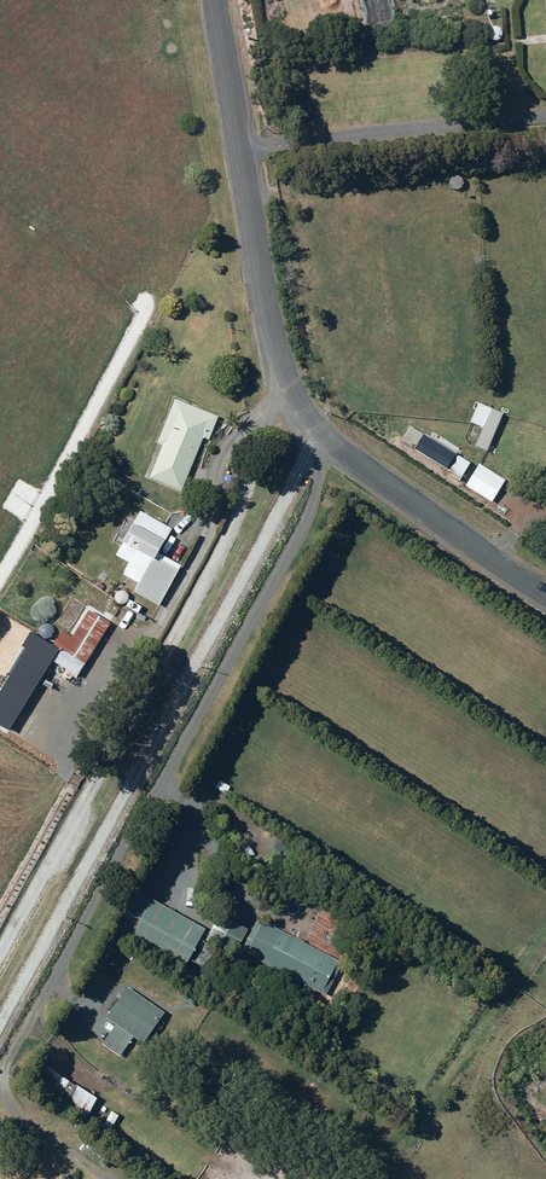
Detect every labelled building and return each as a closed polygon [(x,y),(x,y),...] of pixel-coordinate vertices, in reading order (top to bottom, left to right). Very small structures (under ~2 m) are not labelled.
[(182,492),(183,490),(217,418),(175,398),(153,446),(158,449),(146,475),(182,492)] [(490,406),(471,448),(484,454),(503,412),(490,406)] [(467,462),(410,426),(400,442),(444,470),(442,473),(455,481),(467,462)] [(504,478),(479,463),(466,486),(491,501),(504,478)] [(169,529),(138,512),(114,555),(129,563),(123,574),(137,581),(131,591),(160,606),(182,566),(157,552),(169,529)] [(52,662),(78,679),(112,625),(88,610),(69,640),(59,633),(47,652),(55,657),(52,662)] [(208,928),(152,897),(139,889),(117,929),(185,968),(208,928)] [(255,920),(251,928),(225,916),(214,938),(258,958),(328,991),(342,961),(255,920)] [(162,1016),(125,989),(105,1018),(113,1024),(101,1042),(120,1055),(133,1037),(142,1044),(162,1016)] [(95,1098),(43,1063),(31,1082),(82,1116),(95,1098)]
